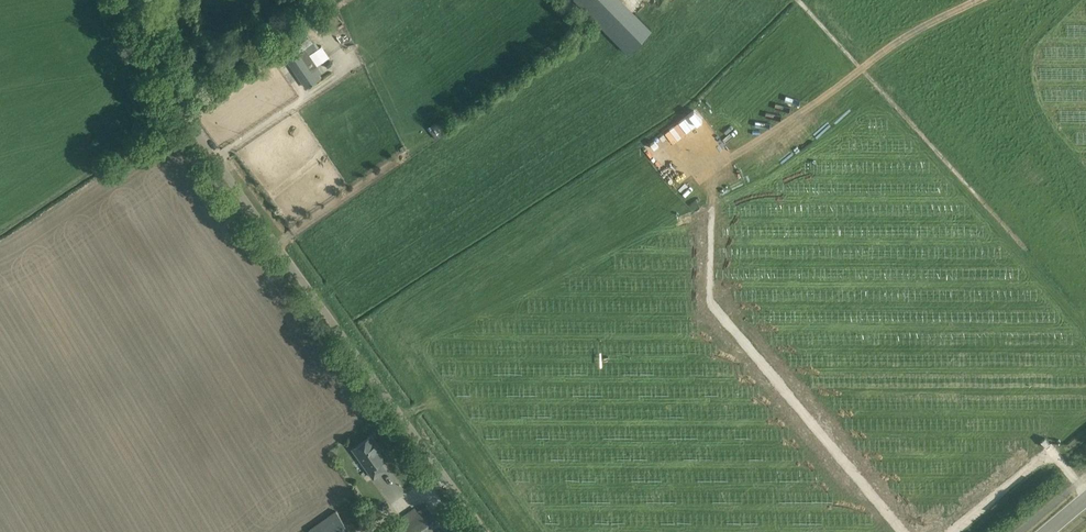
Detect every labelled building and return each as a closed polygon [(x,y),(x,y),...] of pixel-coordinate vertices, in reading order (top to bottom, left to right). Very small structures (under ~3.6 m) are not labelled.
[(629,52),(655,27),(628,0),(578,0),(629,52)] [(309,36),(306,32),(291,42),(298,52),(288,59),(307,87),(319,78),(318,76),(322,73),(317,65),(330,56),(322,45),(320,47),(315,40),(313,41),(310,35),(309,36)] [(377,443),(371,435),(353,448),(374,478),(386,469),(380,461),(387,456),(381,448),(380,449),(376,444),(377,443)] [(427,505),(389,531),(446,531),(427,505)] [(336,511),(309,530),(310,531),(345,531),(349,529),(336,511)]
